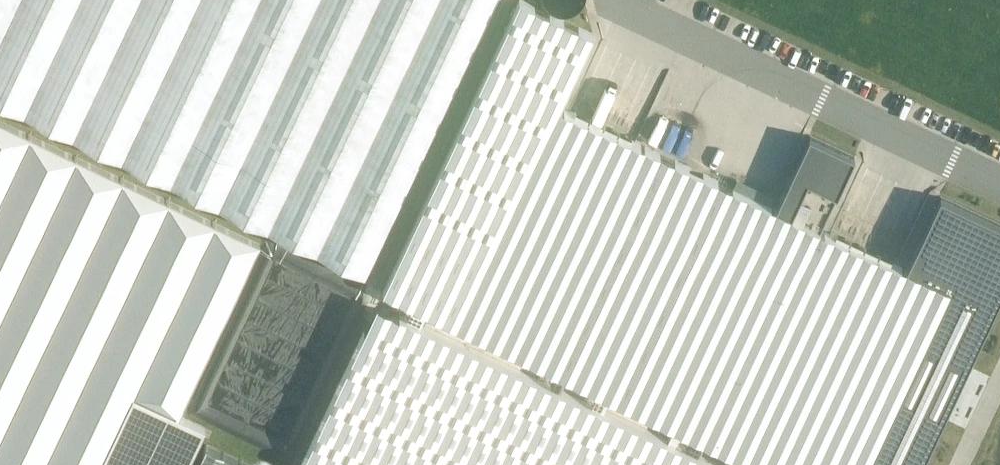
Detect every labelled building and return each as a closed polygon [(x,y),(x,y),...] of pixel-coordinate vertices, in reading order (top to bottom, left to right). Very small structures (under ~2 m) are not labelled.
[(366,278),(497,0),(0,0),(0,105),(366,278)] [(300,464),(922,464),(971,362),(999,299),(999,224),(940,196),(906,268),(906,269),(896,264),(826,231),(820,228),(855,156),(809,135),(775,207),(769,204),(564,108),(560,106),(594,34),(522,0),(519,0),(475,94),(383,288),(381,292),(300,464)] [(0,120),(0,464),(188,464),(206,428),(179,416),(260,244),(0,120)] [(206,445),(197,464),(249,464),(206,445)]
